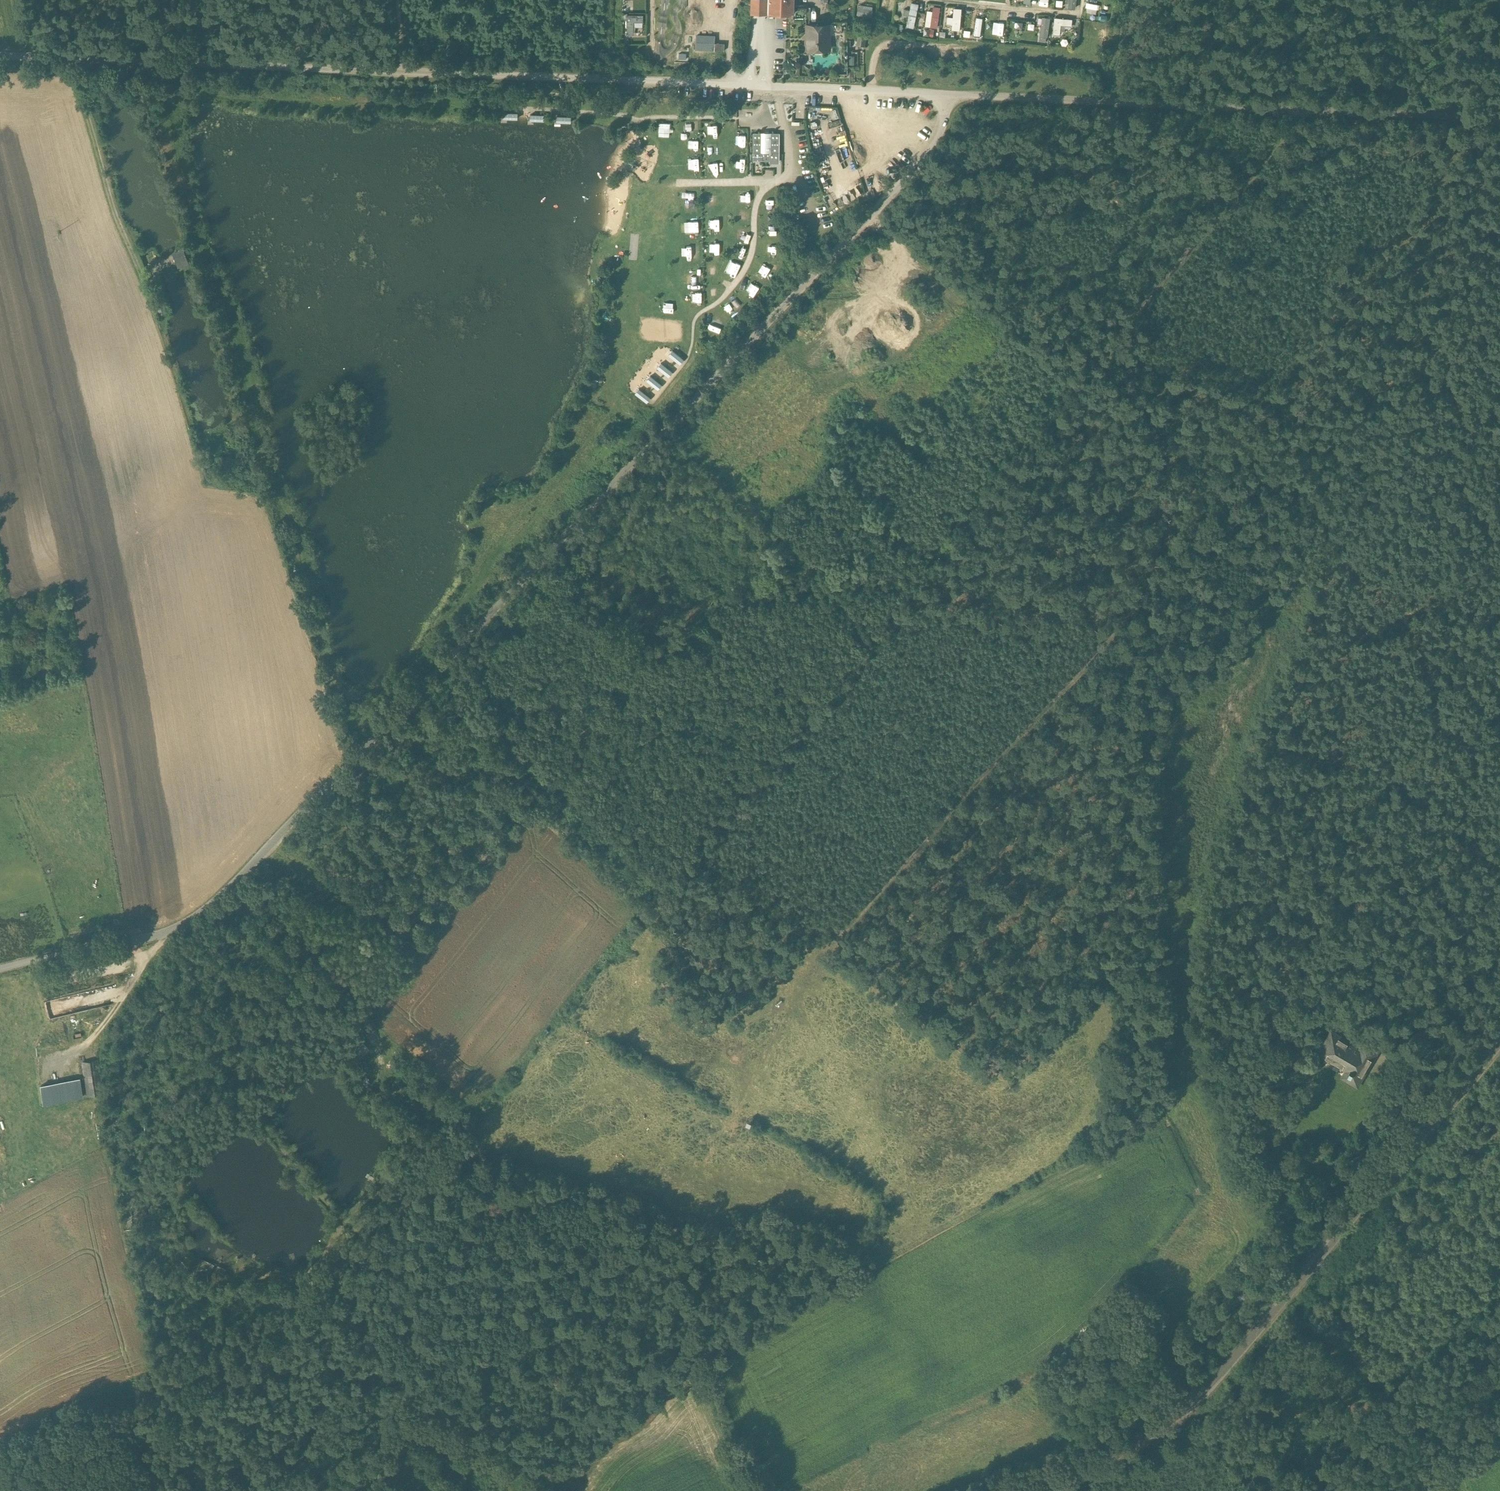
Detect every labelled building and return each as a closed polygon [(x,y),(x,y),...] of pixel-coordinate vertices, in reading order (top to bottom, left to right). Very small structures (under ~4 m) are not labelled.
[(766,12),(767,0),(749,0),(749,12),(766,12)] [(766,12),(791,13),(791,0),(767,0),(766,12)] [(1077,0),(1067,0),(1066,8),(1076,9),(1077,0)] [(1086,5),(1098,6),(1097,19),(1106,20),(1108,0),(1107,0),(1087,0),(1086,5)] [(912,2),(907,26),(915,27),(919,4),(912,2)] [(873,16),(873,6),(859,5),(858,16),(873,16)] [(934,5),(933,11),(928,10),(926,26),(938,28),(942,7),(934,5)] [(954,7),(953,16),(948,16),(947,22),(953,23),(952,29),(960,30),(963,8),(954,7)] [(627,34),(634,34),(635,26),(643,26),(644,14),(627,14),(627,34)] [(665,27),(671,27),(671,33),(677,33),(678,14),(661,14),(660,21),(665,21),(665,27)] [(1041,41),(1049,42),(1050,17),(1042,16),(1041,41)] [(981,35),(983,17),(977,17),(975,34),(981,35)] [(1073,25),(1073,18),(1054,18),(1054,35),(1061,35),(1061,25),(1073,25)] [(1018,21),(1017,28),(1035,29),(1035,23),(1018,21)] [(994,34),(1004,34),(1004,22),(994,22),(994,34)] [(829,23),(805,23),(806,49),(830,48),(829,23)] [(858,45),(866,45),(866,33),(858,33),(858,45)] [(715,36),(696,35),(696,50),(715,50),(715,36)] [(779,133),(752,133),(752,160),(779,160),(779,133)] [(710,141),(710,154),(720,154),(720,141),(710,141)] [(685,159),(685,170),(695,170),(695,159),(685,159)] [(720,170),(720,159),(710,159),(710,170),(720,170)] [(743,200),(752,200),(752,191),(742,191),(743,200)] [(721,207),(722,198),(712,197),(711,206),(721,207)] [(736,237),(747,237),(748,227),(736,227),(736,237)] [(186,252),(175,257),(179,267),(190,263),(186,252)] [(727,301),(734,309),(742,302),(734,294),(727,301)] [(683,358),(672,349),(669,354),(679,363),(683,358)] [(672,371),(661,362),(657,367),(668,376),(672,371)] [(661,384),(650,375),(647,379),(657,388),(661,384)] [(650,397),(639,389),(635,393),(646,402),(650,397)] [(1311,988),(1302,986),(1300,996),(1309,998),(1311,988)] [(1361,1049),(1334,1032),(1320,1054),(1348,1071),(1344,1076),(1358,1085),(1380,1050),(1366,1041),(1361,1049)] [(81,1079),(81,1075),(41,1080),(43,1100),(101,1093),(96,1057),(83,1059),(85,1079),(81,1079)]
